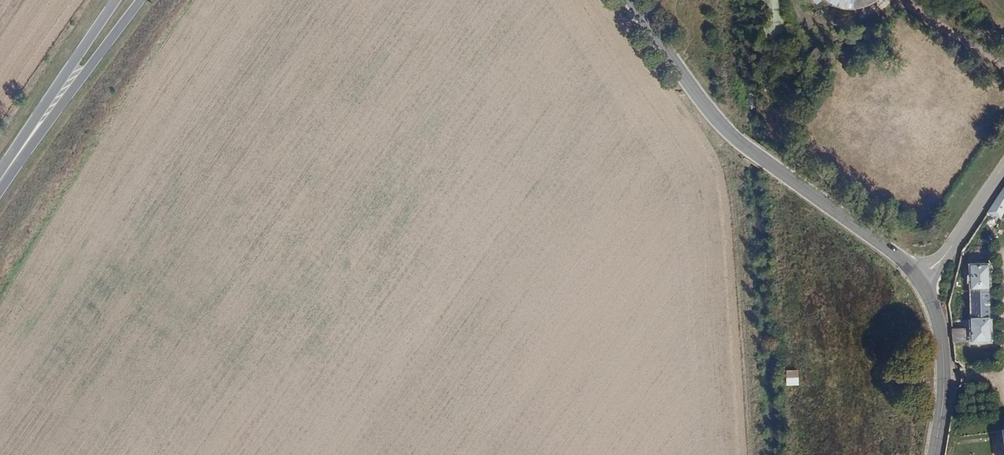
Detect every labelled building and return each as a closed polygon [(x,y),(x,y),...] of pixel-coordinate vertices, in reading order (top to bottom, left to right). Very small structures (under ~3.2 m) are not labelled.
[(827,1),(840,7),(855,9),(869,6),(880,0),(827,0),(827,1)] [(812,42),(806,53),(818,60),(824,49),(812,42)] [(987,213),(1001,219),(1003,212),(1003,188),(987,213)] [(971,266),(972,318),(971,318),(971,328),(951,329),(952,342),(971,341),(972,342),(990,341),(989,318),(988,266),(971,266)]
